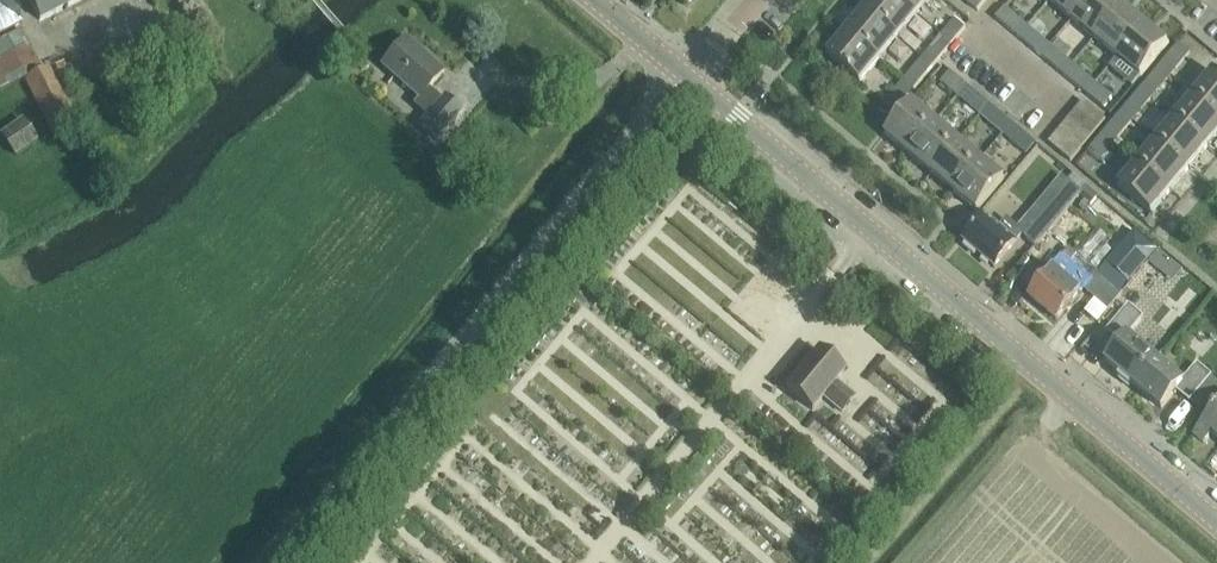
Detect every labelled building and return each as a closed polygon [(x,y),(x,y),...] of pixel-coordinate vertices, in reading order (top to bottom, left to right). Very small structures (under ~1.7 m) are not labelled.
[(21,27),(8,0),(0,0),(0,38),(21,27)] [(40,22),(82,0),(29,0),(40,22)] [(687,8),(694,0),(677,0),(687,8)] [(899,40),(917,17),(897,0),(877,0),(866,13),(899,40)] [(917,17),(932,0),(897,0),(917,17)] [(988,0),(970,0),(967,4),(978,13),(988,0)] [(1049,4),(1072,23),(1091,0),(1052,0),(1049,4)] [(1072,23),(1095,42),(1122,9),(1111,0),(1091,0),(1072,23)] [(996,20),(1019,40),(1028,28),(1005,9),(996,20)] [(1122,9),(1095,42),(1117,61),(1144,28),(1122,9)] [(847,36),(880,62),(899,40),(866,13),(847,36)] [(956,21),(942,38),(952,46),(966,30),(956,21)] [(1019,40),(1042,58),(1051,47),(1028,28),(1019,40)] [(1144,28),(1117,61),(1140,80),(1167,47),(1144,28)] [(26,81),(54,140),(76,129),(48,70),(42,72),(22,33),(0,43),(0,90),(1,93),(26,81)] [(860,86),(880,62),(847,36),(828,59),(860,86)] [(942,38),(923,60),(933,69),(952,46),(942,38)] [(1180,45),(1160,70),(1171,79),(1191,54),(1197,46),(1189,38),(1182,46),(1180,45)] [(418,100),(413,107),(426,118),(419,126),(438,142),(462,114),(445,99),(442,102),(429,90),(444,74),(405,40),(381,68),(418,100)] [(1042,58),(1065,78),(1074,67),(1066,60),(1071,54),(1059,43),(1053,49),(1051,47),(1042,58)] [(923,60),(904,83),(914,91),(933,69),(923,60)] [(1065,78),(1087,96),(1096,85),(1074,67),(1065,78)] [(1160,70),(1141,92),(1152,101),(1171,79),(1160,70)] [(942,84),(958,98),(966,87),(950,74),(942,84)] [(1216,117),(1216,78),(1214,76),(1195,99),(1216,117)] [(885,105),(895,114),(914,91),(904,83),(885,105)] [(1087,96),(1104,110),(1113,99),(1096,85),(1087,96)] [(958,98),(981,117),(989,107),(966,87),(958,98)] [(1141,92),(1122,115),(1133,124),(1152,101),(1141,92)] [(1208,148),(1216,138),(1216,117),(1195,99),(1176,121),(1208,148)] [(1075,114),(1097,133),(1106,123),(1084,104),(1075,114)] [(912,105),(885,137),(908,157),(935,124),(912,105)] [(981,117),(1004,136),(1013,126),(989,107),(981,117)] [(1066,125),(1088,143),(1097,133),(1075,114),(1066,125)] [(1122,115),(1104,137),(1115,146),(1133,124),(1122,115)] [(1157,144),(1189,171),(1208,148),(1176,121),(1157,144)] [(16,158),(37,144),(22,123),(1,137),(16,158)] [(935,124),(908,157),(931,176),(958,144),(935,124)] [(1057,135),(1079,154),(1088,143),(1066,125),(1057,135)] [(1027,155),(1036,145),(1013,126),(1004,136),(1027,155)] [(1070,164),(1079,154),(1057,135),(1048,145),(1070,164)] [(1114,147),(1103,137),(1090,154),(1101,163),(1114,147)] [(958,144),(931,176),(953,195),(981,163),(958,144)] [(1138,166),(1171,193),(1189,171),(1157,144),(1138,166)] [(981,163),(953,195),(976,214),(1003,182),(981,163)] [(1171,193),(1138,166),(1119,190),(1151,217),(1171,193)] [(983,219),(963,242),(993,268),(1019,239),(1020,236),(1036,250),(1055,228),(1083,195),(1069,183),(1040,216),(1024,235),(1008,221),(1005,224),(998,232),(983,219)] [(1063,259),(1029,299),(1056,323),(1083,292),(1107,312),(1121,295),(1097,275),(1069,252),(1063,259)] [(1161,253),(1151,265),(1158,271),(1168,259),(1161,253)] [(1106,364),(1133,387),(1155,360),(1129,338),(1143,321),(1129,309),(1108,335),(1121,346),(1106,364)] [(818,352),(787,389),(786,390),(812,412),(823,398),(841,413),(854,398),(836,383),(844,373),(818,352)] [(1155,360),(1133,387),(1161,410),(1176,393),(1190,405),(1211,379),(1197,368),(1184,384),(1155,360)] [(1203,428),(1204,429),(1196,439),(1204,446),(1213,436),(1216,440),(1216,411),(1203,428)]
